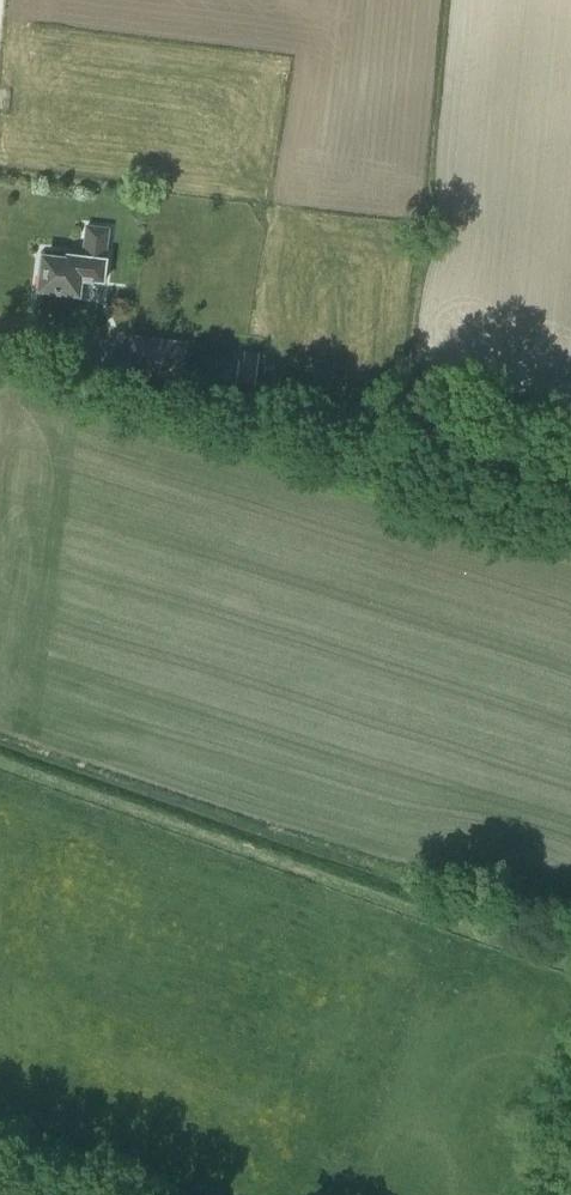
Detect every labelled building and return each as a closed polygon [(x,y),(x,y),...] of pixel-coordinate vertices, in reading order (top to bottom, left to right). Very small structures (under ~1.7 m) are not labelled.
[(66,262),(44,259),(40,292),(78,297),(80,281),(104,284),(106,262),(105,262),(109,231),(87,228),(83,259),(66,257),(66,262)] [(129,372),(183,378),(187,342),(133,336),(129,372)] [(259,354),(244,352),(243,361),(239,361),(236,384),(255,387),(259,354)]
